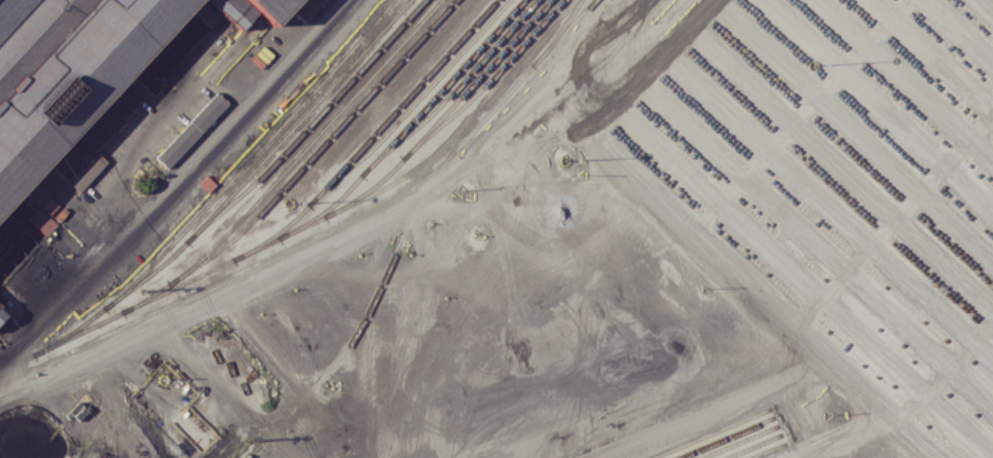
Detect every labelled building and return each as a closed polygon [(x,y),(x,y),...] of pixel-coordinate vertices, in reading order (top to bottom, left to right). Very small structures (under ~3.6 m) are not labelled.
[(197,0),(0,214),(0,0),(197,0)] [(275,29),(243,0),(302,0),(275,29)] [(155,157),(167,168),(228,104),(216,92),(155,157)]
